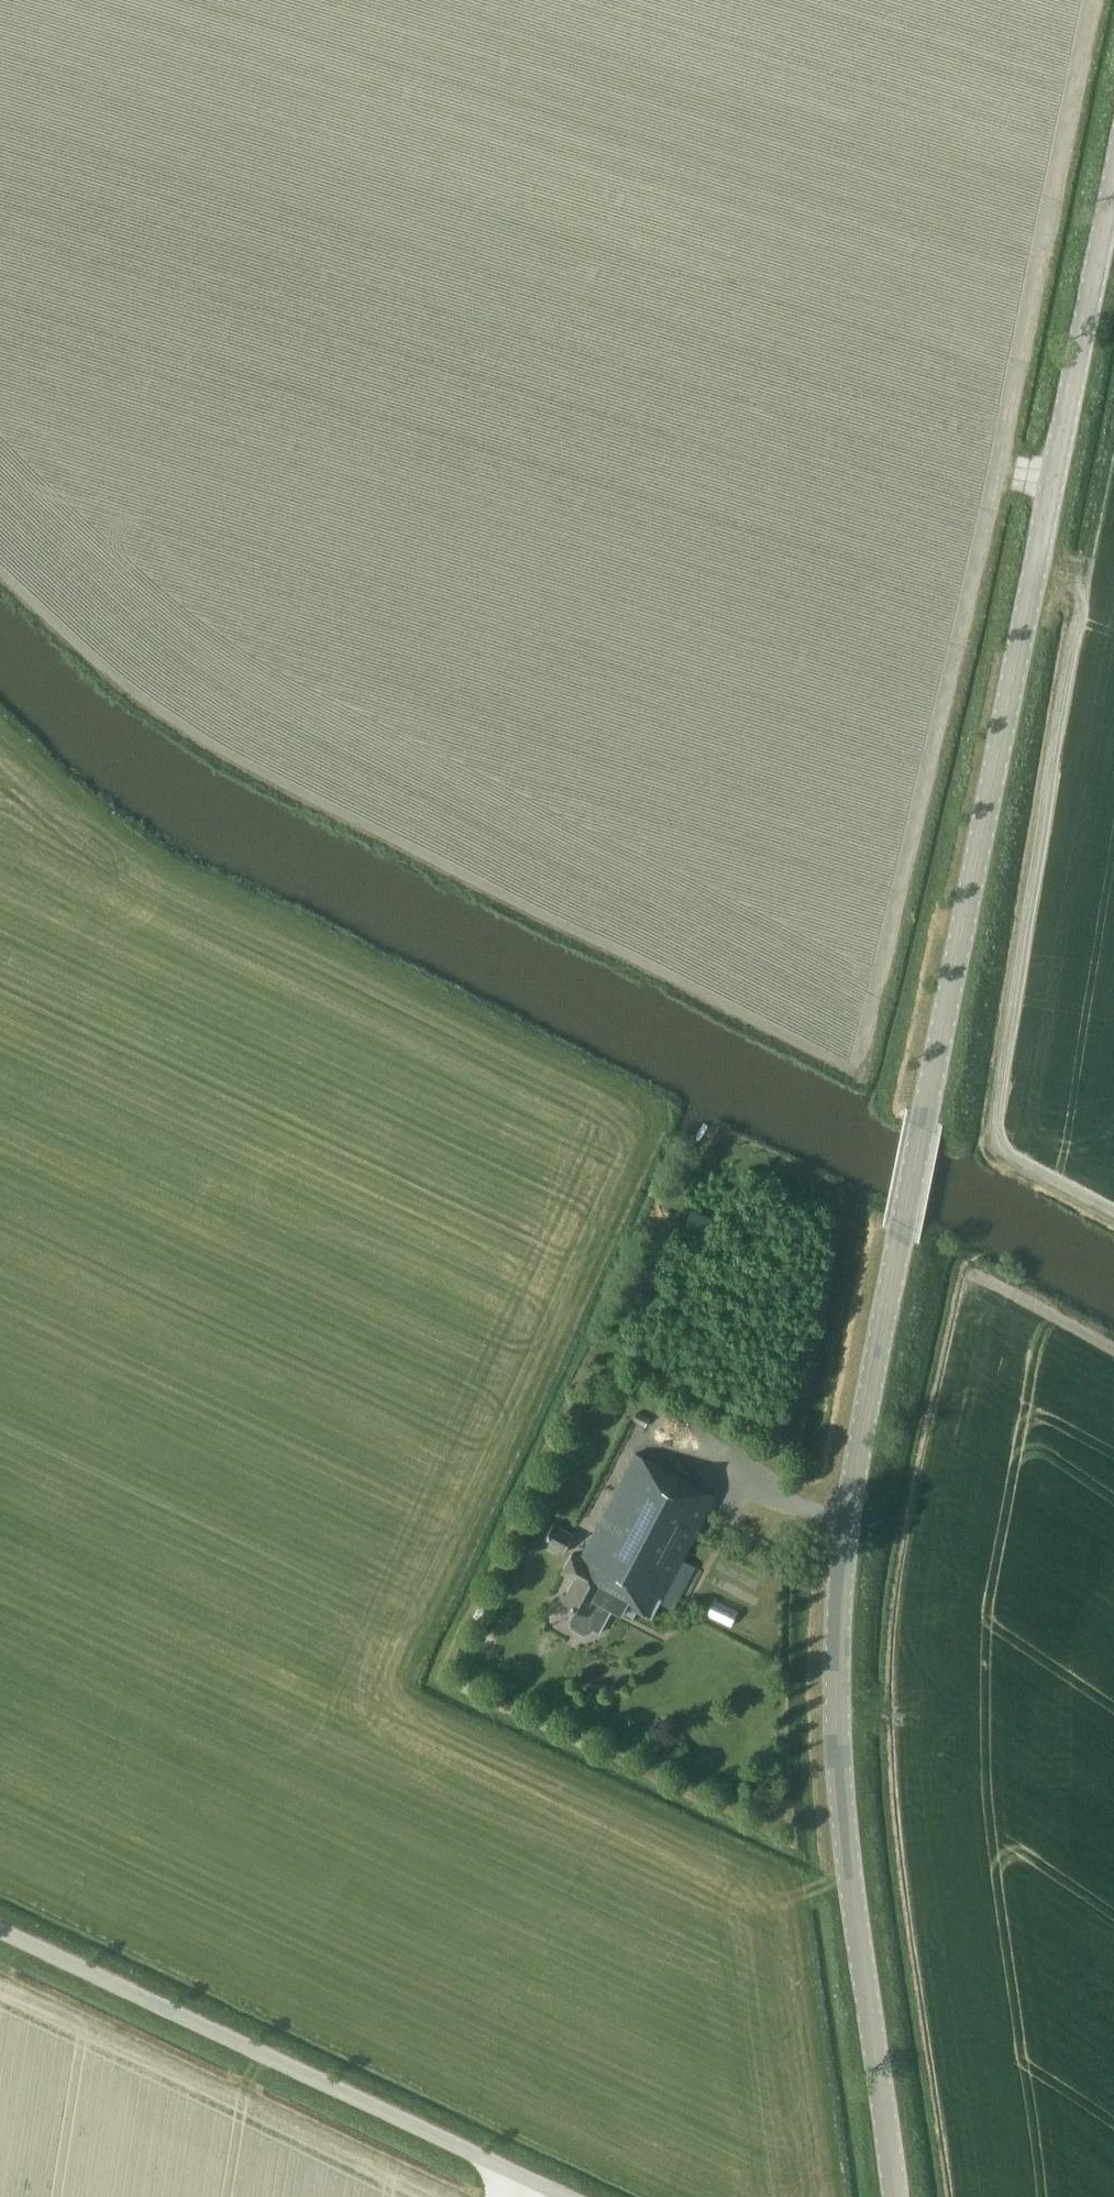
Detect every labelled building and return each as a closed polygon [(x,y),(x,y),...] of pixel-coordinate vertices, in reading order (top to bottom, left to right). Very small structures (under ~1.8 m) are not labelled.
[(692,1208),(683,1233),(706,1241),(715,1216),(692,1208)] [(645,1427),(650,1417),(638,1411),(632,1420),(645,1427)] [(632,1620),(638,1610),(651,1617),(659,1601),(672,1608),(694,1566),(681,1559),(715,1495),(635,1453),(582,1554),(584,1555),(581,1560),(571,1554),(562,1571),(575,1578),(563,1600),(576,1607),(567,1624),(589,1636),(593,1629),(599,1632),(612,1609),(632,1620)] [(563,1552),(573,1534),(553,1523),(543,1541),(563,1552)]
